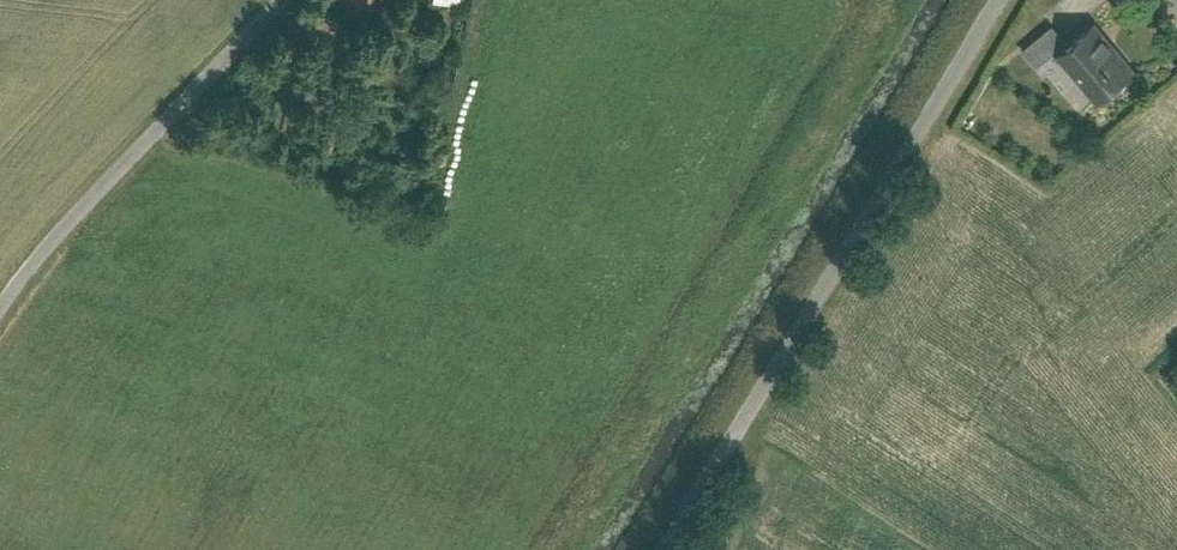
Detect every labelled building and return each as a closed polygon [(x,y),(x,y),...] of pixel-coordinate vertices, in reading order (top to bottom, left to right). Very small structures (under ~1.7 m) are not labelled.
[(383,0),(355,0),(379,9),(383,0)] [(1100,17),(1063,48),(1106,98),(1142,63),(1100,17)]
